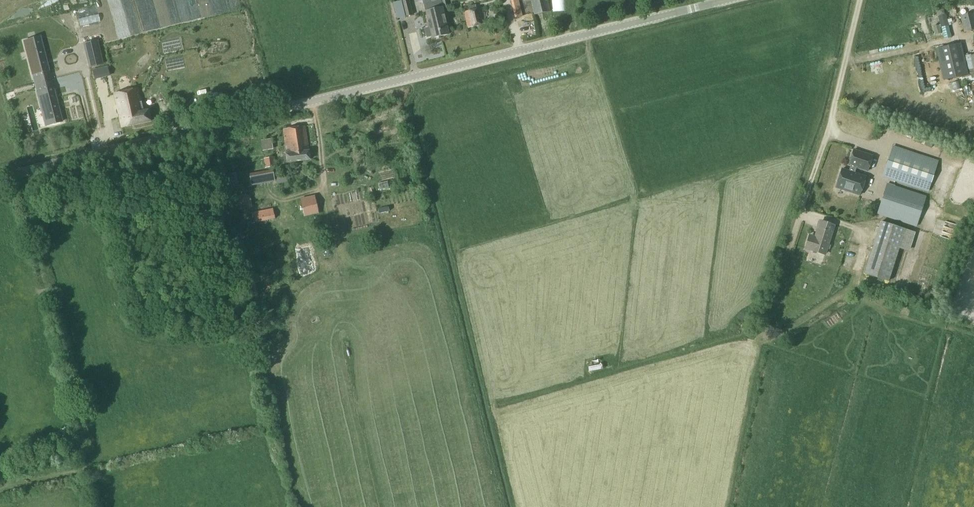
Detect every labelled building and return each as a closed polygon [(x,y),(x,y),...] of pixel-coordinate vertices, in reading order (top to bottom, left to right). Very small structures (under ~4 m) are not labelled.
[(127,64),(142,61),(144,75),(155,73),(141,0),(138,0),(130,1),(133,14),(123,16),(122,9),(121,9),(120,5),(115,5),(127,64)] [(243,26),(236,0),(159,0),(165,22),(168,21),(169,25),(186,21),(188,29),(195,27),(194,25),(198,24),(202,37),(191,39),(193,49),(213,44),(210,34),(243,26)] [(406,17),(413,15),(409,0),(406,0),(402,1),(406,17)] [(515,18),(523,16),(519,0),(511,0),(515,18)] [(536,15),(550,11),(547,0),(532,0),(536,15)] [(449,34),(441,1),(424,5),(430,27),(425,28),(427,37),(432,36),(432,38),(449,34)] [(469,12),(465,13),(468,28),(486,24),(482,9),(475,10),(474,5),(467,7),(469,12)] [(964,32),(973,30),(973,15),(973,13),(961,16),(964,32)] [(938,16),(941,27),(948,25),(946,15),(938,16)] [(405,31),(410,30),(407,17),(401,18),(405,31)] [(39,38),(24,42),(35,84),(50,80),(39,38)] [(960,44),(937,49),(944,81),(968,75),(960,44)] [(99,53),(88,56),(91,67),(102,64),(99,53)] [(141,81),(137,66),(128,68),(129,73),(124,74),(126,84),(141,81)] [(103,68),(93,71),(95,79),(105,76),(103,68)] [(50,80),(35,84),(46,126),(62,122),(50,80)] [(138,89),(114,94),(122,128),(151,121),(148,110),(143,112),(138,89)] [(219,100),(217,92),(197,97),(199,104),(219,100)] [(284,130),(287,153),(286,153),(287,162),(310,159),(309,150),(308,150),(305,127),(284,130)] [(271,138),(261,140),(263,151),(273,149),(271,138)] [(883,178),(929,193),(938,162),(893,147),(883,178)] [(841,170),(835,188),(859,196),(865,178),(854,174),(856,168),(867,172),(873,156),(853,149),(848,165),(850,166),(848,172),(841,170)] [(264,158),(266,168),(275,166),(274,157),(264,158)] [(950,174),(956,176),(960,167),(954,165),(950,174)] [(250,175),(252,184),(275,180),(273,170),(250,175)] [(887,184),(877,214),(916,227),(925,197),(887,184)] [(317,205),(315,197),(302,200),(304,208),(317,205)] [(275,218),(273,208),(253,212),(255,223),(275,218)] [(806,249),(825,255),(834,226),(821,222),(815,242),(809,240),(806,249)] [(881,222),(864,274),(888,281),(899,247),(908,250),(914,233),(881,222)] [(305,270),(316,268),(312,251),(301,253),(305,270)] [(941,269),(942,262),(931,260),(929,267),(941,269)]
